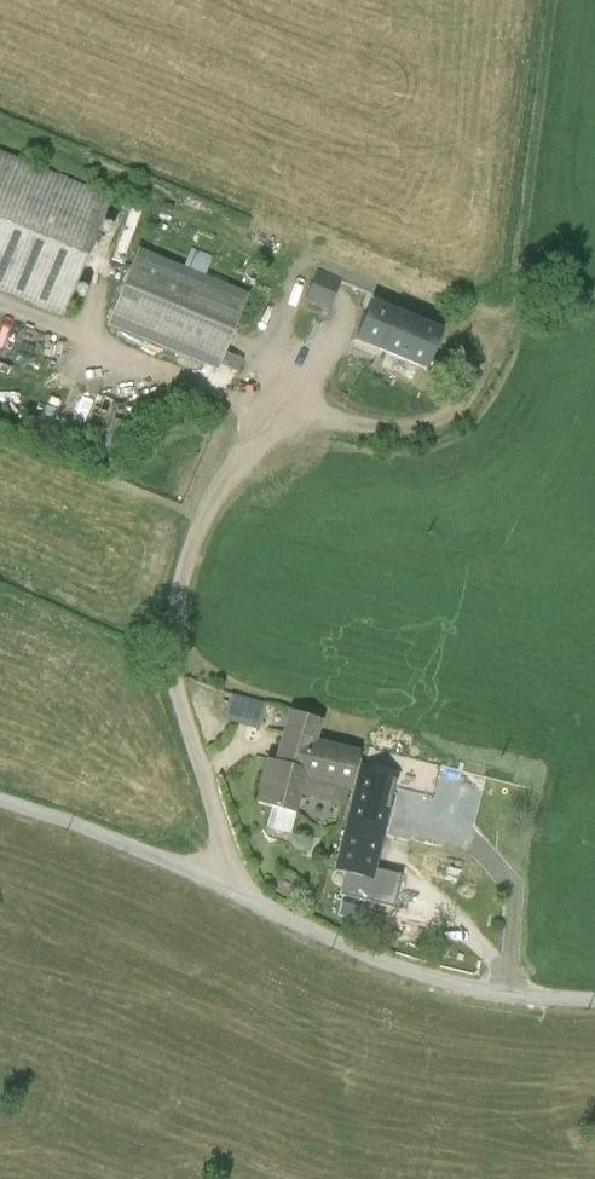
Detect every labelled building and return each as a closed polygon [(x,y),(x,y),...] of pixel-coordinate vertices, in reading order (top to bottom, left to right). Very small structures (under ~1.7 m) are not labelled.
[(0,136),(0,268),(74,297),(117,186),(0,136)] [(260,281),(153,238),(124,309),(232,352),(260,281)] [(330,252),(317,283),(346,293),(359,264),(330,252)] [(388,285),(372,324),(442,352),(457,314),(388,285)] [(0,303),(0,339),(36,355),(50,325),(0,303)] [(284,688),(246,679),(240,704),(278,713),(284,688)] [(319,780),(364,791),(377,735),(337,726),(338,721),(342,705),(305,696),(294,746),(284,744),(273,789),(315,799),(319,780)] [(422,741),(384,732),(354,854),(392,863),(414,771),(422,741)]
